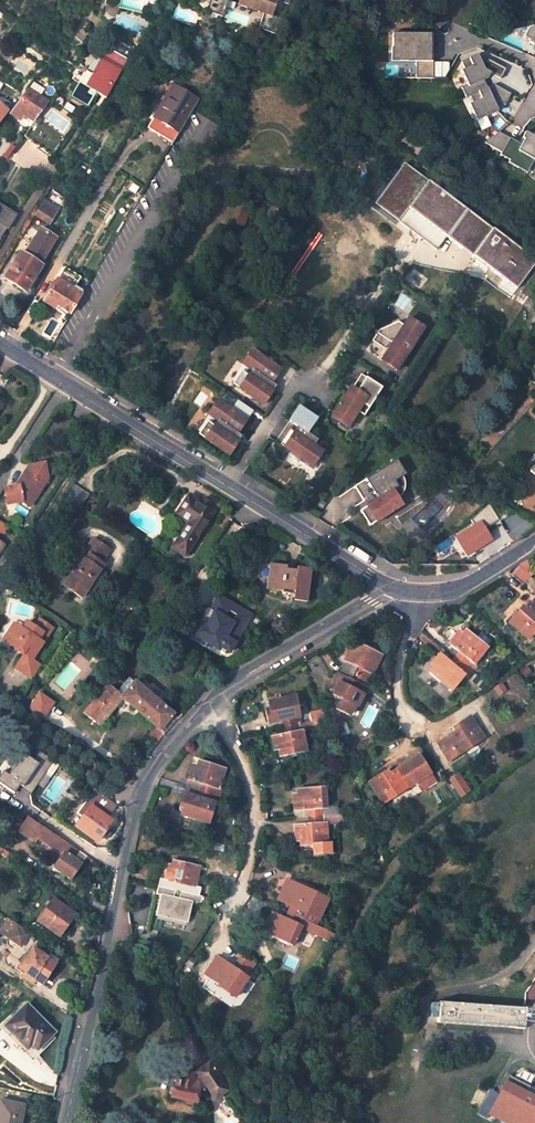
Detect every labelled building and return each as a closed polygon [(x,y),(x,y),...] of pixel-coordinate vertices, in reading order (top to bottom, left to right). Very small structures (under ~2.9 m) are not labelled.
[(205,12),(221,17),(227,1),(225,0),(209,0),(205,12)] [(238,5),(263,13),(258,29),(274,34),(281,18),(271,15),(276,0),(287,5),(289,0),(239,0),(238,5)] [(287,5),(276,0),(271,15),(281,18),(287,5)] [(530,28),(526,36),(534,42),(534,27),(530,28)] [(429,58),(429,34),(393,33),(393,49),(391,49),(391,60),(416,61),(416,78),(432,78),(433,59),(429,58)] [(124,66),(103,54),(91,75),(85,72),(70,96),(87,106),(95,93),(105,98),(124,66)] [(495,105),(500,102),(505,105),(511,94),(494,84),(487,87),(483,80),(488,78),(491,73),(500,78),(506,69),(487,58),(486,60),(478,55),(477,54),(461,62),(464,69),(461,71),(467,85),(461,88),(466,97),(469,95),(473,103),(469,104),(476,121),(498,111),(495,105)] [(44,90),(33,83),(28,89),(39,96),(44,90)] [(198,100),(175,86),(168,99),(165,97),(153,117),(179,132),(198,100)] [(39,96),(28,89),(14,109),(33,121),(48,102),(39,96)] [(62,142),(34,122),(24,136),(52,156),(62,142)] [(533,135),(525,131),(521,138),(523,140),(521,144),(499,131),(484,143),(501,152),(499,155),(509,160),(508,162),(518,168),(525,155),(534,160),(534,158),(534,131),(533,135)] [(525,155),(518,168),(527,173),(534,160),(525,155)] [(534,260),(405,163),(375,203),(435,248),(445,235),(461,247),(465,242),(474,249),(470,254),(515,287),(534,260)] [(58,212),(42,202),(34,214),(50,224),(58,212)] [(0,205),(0,238),(6,227),(8,228),(16,215),(0,205)] [(55,237),(41,229),(25,255),(20,252),(4,278),(25,291),(42,265),(39,264),(55,237)] [(72,289),(56,280),(43,301),(62,313),(63,310),(69,313),(81,294),(80,294),(82,291),(74,286),(72,289)] [(372,340),(384,347),(388,350),(384,357),(399,366),(424,327),(409,317),(404,324),(398,320),(379,329),(372,340)] [(384,347),(378,357),(384,357),(388,350),(384,347)] [(280,370),(251,350),(242,363),(250,369),(246,375),(241,371),(232,383),(262,404),(276,386),(272,383),(280,370)] [(378,357),(398,368),(399,366),(384,357),(378,357)] [(363,416),(382,388),(361,374),(351,388),(351,387),(331,417),(347,427),(356,411),(363,416)] [(244,421),(217,402),(208,416),(218,422),(215,426),(207,422),(199,435),(206,439),(207,438),(228,452),(239,437),(236,434),(244,421)] [(299,406),(289,421),(296,426),(293,432),(290,430),(280,445),(312,466),(322,451),(314,445),(318,439),(306,432),(316,418),(299,406)] [(389,418),(378,411),(373,419),(383,426),(389,418)] [(289,421),(275,441),(280,445),(290,430),(293,432),(296,426),(289,421)] [(396,459),(364,479),(374,494),(375,493),(378,498),(359,510),(369,526),(403,505),(398,498),(401,495),(404,491),(405,488),(405,483),(404,478),(403,477),(406,474),(396,459)] [(46,470),(45,462),(29,464),(16,486),(4,490),(8,505),(22,501),(29,506),(50,473),(46,470)] [(50,473),(54,468),(45,462),(46,470),(50,473)] [(64,498),(80,507),(88,494),(73,485),(64,498)] [(213,511),(188,495),(175,515),(187,523),(172,547),(185,556),(213,511)] [(473,525),(454,538),(467,558),(492,540),(485,528),(498,521),(488,504),(470,521),(473,525)] [(109,549),(93,539),(85,552),(89,555),(86,560),(81,557),(79,555),(71,566),(75,569),(64,586),(82,598),(87,589),(92,593),(105,573),(100,570),(104,565),(101,563),(109,549)] [(285,565),(270,564),(267,589),(282,591),(283,589),(295,590),(294,600),(307,602),(311,569),(297,567),(297,571),(285,569),(285,565)] [(514,577),(522,584),(528,578),(519,571),(514,577)] [(66,574),(60,583),(64,586),(70,577),(66,574)] [(522,584),(534,595),(534,584),(528,578),(522,584)] [(249,615),(217,596),(208,610),(213,613),(205,626),(198,622),(193,630),(201,634),(199,639),(217,650),(219,647),(228,652),(249,615)] [(525,608),(521,605),(508,622),(527,638),(534,628),(534,596),(525,608)] [(32,659),(43,643),(53,628),(39,619),(34,627),(27,622),(22,629),(14,624),(3,640),(15,649),(16,648),(17,647),(24,651),(22,655),(23,656),(15,668),(33,679),(42,666),(32,659)] [(464,627),(459,634),(455,631),(447,641),(453,646),(448,652),(472,671),(476,665),(472,661),(485,645),(464,627)] [(355,642),(352,649),(347,646),(339,666),(368,679),(380,653),(355,642)] [(468,676),(472,671),(448,652),(444,658),(437,653),(429,664),(432,666),(428,672),(450,689),(463,673),(468,676)] [(355,706),(368,679),(339,666),(329,685),(334,687),(331,694),(339,698),(334,707),(348,714),(353,704),(355,706)] [(177,719),(134,682),(129,677),(117,693),(108,686),(85,714),(100,724),(122,697),(157,726),(148,738),(156,744),(177,719)] [(41,718),(52,703),(36,692),(26,707),(41,718)] [(280,718),(282,725),(299,721),(308,719),(307,712),(298,714),(293,695),(267,700),(269,708),(264,710),(267,721),(280,718)] [(448,761),(484,737),(469,715),(451,727),(453,731),(436,743),(448,761)] [(329,724),(335,739),(344,735),(339,725),(341,724),(340,720),(329,724)] [(280,755),(305,749),(299,721),(282,725),(284,732),(270,736),(273,748),(278,747),(280,755)] [(31,795),(53,761),(39,751),(33,761),(26,756),(32,747),(26,742),(19,751),(13,747),(7,756),(16,763),(8,776),(2,772),(0,775),(0,785),(14,794),(19,786),(22,788),(22,789),(31,795)] [(379,803),(416,780),(428,772),(416,754),(387,774),(380,778),(377,774),(365,782),(379,803)] [(218,796),(221,789),(218,788),(224,769),(198,760),(195,767),(192,766),(188,779),(202,783),(200,790),(218,796)] [(384,770),(377,774),(380,778),(387,774),(384,770)] [(458,773),(447,780),(458,797),(469,790),(458,773)] [(200,790),(202,783),(188,779),(185,785),(200,790)] [(197,797),(200,790),(185,785),(183,792),(197,797)] [(307,811),(308,816),(325,815),(324,788),(296,790),(297,798),(292,799),(293,812),(307,811)] [(206,822),(213,801),(216,802),(218,796),(200,790),(197,797),(183,792),(179,804),(182,805),(180,813),(206,822)] [(77,827),(91,807),(99,813),(102,809),(90,801),(73,825),(77,827)] [(97,842),(111,821),(105,817),(107,813),(102,809),(99,813),(91,807),(77,827),(97,842)] [(325,815),(308,816),(308,823),(294,824),(295,838),(299,837),(300,844),(312,844),(314,854),(332,853),(331,843),(328,843),(325,815)] [(308,823),(308,816),(294,817),(294,824),(308,823)] [(54,867),(71,878),(80,864),(71,858),(74,854),(77,849),(66,841),(55,834),(29,817),(19,831),(34,842),(37,837),(63,854),(54,867)] [(7,859),(11,854),(0,847),(0,851),(1,852),(0,854),(7,859)] [(74,854),(82,860),(86,855),(77,849),(74,854)] [(86,855),(82,860),(90,865),(93,859),(86,855)] [(201,867),(174,860),(172,869),(167,867),(164,881),(178,884),(177,890),(191,894),(193,887),(196,888),(201,867)] [(177,890),(178,884),(164,881),(162,887),(177,890)] [(317,917),(326,898),(291,882),(287,889),(283,887),(278,898),(291,905),(288,911),(304,919),(307,912),(317,917)] [(162,887),(160,895),(175,898),(177,890),(162,887)] [(189,901),(191,894),(177,890),(175,898),(160,895),(157,907),(163,907),(161,916),(181,920),(179,929),(193,933),(195,923),(188,922),(193,902),(189,901)] [(74,915),(52,899),(37,921),(61,938),(69,927),(67,925),(74,915)] [(319,926),(304,919),(288,911),(285,918),(271,912),(265,924),(270,926),(266,933),(290,945),(300,925),(316,933),(319,926)] [(0,930),(0,932),(9,938),(9,937),(17,925),(8,918),(0,930)] [(9,937),(22,945),(30,933),(17,925),(9,937)] [(327,930),(319,926),(316,933),(323,937),(327,930)] [(42,984),(58,960),(43,950),(40,953),(32,948),(22,963),(24,972),(21,976),(30,982),(33,978),(42,984)] [(235,962),(231,968),(221,960),(216,966),(212,963),(203,976),(207,978),(200,988),(208,994),(216,984),(233,996),(249,972),(235,962)] [(436,1022),(522,1028),(523,1022),(532,1023),(534,1021),(534,1004),(531,1009),(437,1002),(436,1022)] [(54,1032),(26,1004),(4,1026),(31,1054),(54,1032)] [(210,1049),(199,1055),(204,1062),(214,1057),(210,1049)] [(196,1103),(198,1090),(206,1085),(215,1099),(229,1090),(220,1076),(223,1074),(215,1059),(189,1077),(183,1076),(182,1083),(180,1089),(174,1088),(172,1090),(170,1096),(171,1098),(181,1099),(181,1100),(196,1103)] [(485,1117),(498,1122),(534,1122),(534,1097),(525,1091),(528,1085),(507,1074),(485,1117)] [(528,1085),(525,1091),(534,1097),(534,1088),(528,1085)] [(0,1101),(0,1122),(20,1122),(23,1105),(0,1101)]
